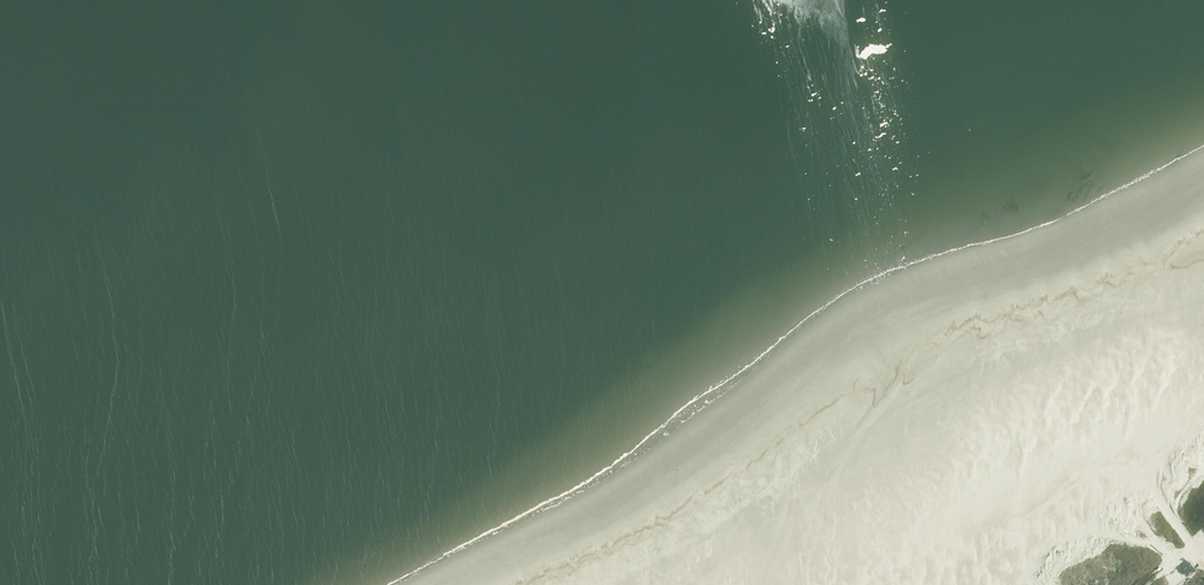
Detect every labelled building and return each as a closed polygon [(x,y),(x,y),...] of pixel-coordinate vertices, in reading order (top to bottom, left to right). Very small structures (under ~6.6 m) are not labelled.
[(1186,575),(1194,568),(1189,561),(1180,568),(1186,575)]
